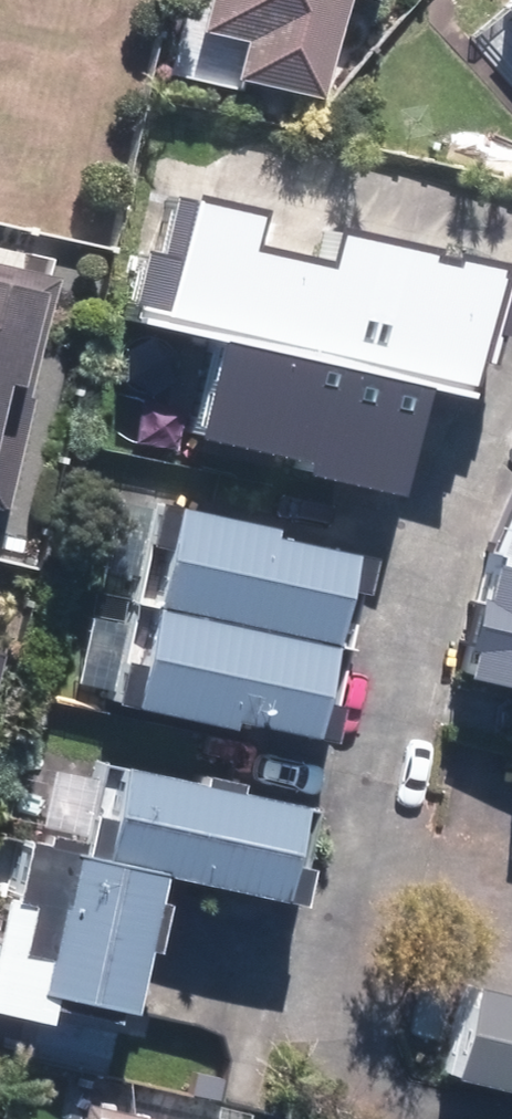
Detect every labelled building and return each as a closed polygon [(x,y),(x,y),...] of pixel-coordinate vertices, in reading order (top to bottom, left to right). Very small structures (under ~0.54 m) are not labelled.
[(171,76),(302,110),(331,0),(190,0),(171,76)] [(511,47),(511,0),(488,24),(511,47)] [(446,407),(475,279),(391,260),(379,316),(293,297),(297,278),(218,261),(227,222),(155,205),(141,267),(122,263),(107,331),(188,349),(165,452),(376,499),(399,396),(446,407)] [(36,284),(0,275),(0,441),(36,284)] [(495,478),(474,573),(465,611),(450,608),(440,652),(455,656),(450,682),(511,696),(511,482),(495,478)] [(247,528),(152,510),(115,714),(286,746),(321,556),(245,542),(247,528)] [(501,790),(511,792),(511,740),(501,790)] [(300,805),(92,766),(74,858),(17,848),(0,937),(0,961),(24,966),(17,1003),(101,1019),(127,880),(280,909),(300,805)] [(448,987),(425,1092),(511,1111),(511,1001),(448,987)] [(78,1118),(162,1118),(82,1100),(78,1118)]
